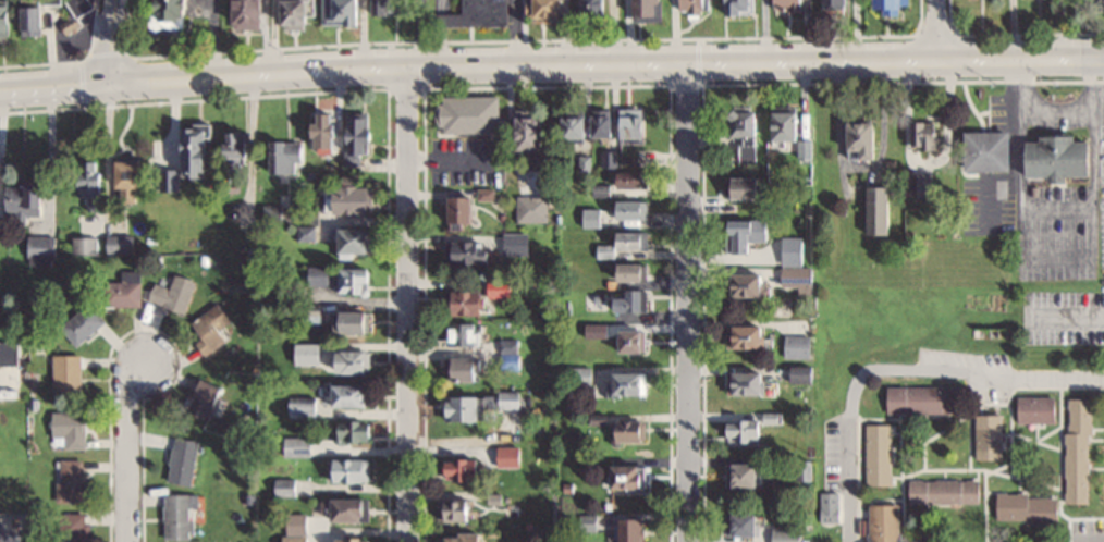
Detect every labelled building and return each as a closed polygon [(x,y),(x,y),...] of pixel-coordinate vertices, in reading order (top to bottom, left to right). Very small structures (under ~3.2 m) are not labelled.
[(13,36),(13,0),(0,0),(0,36),(13,36)] [(26,35),(46,35),(46,5),(64,5),(64,0),(26,0),(26,35)] [(74,13),(95,13),(95,0),(74,0),(74,13)] [(155,29),(192,29),(192,0),(155,0),(155,29)] [(238,29),(268,29),(268,0),(238,0),(238,29)] [(315,29),(315,0),(285,0),(285,29),(315,29)] [(323,25),(365,25),(365,0),(323,0),(323,25)] [(464,11),(432,12),(432,26),(510,25),(509,0),(464,0),(464,11)] [(611,0),(584,0),(584,17),(611,17),(611,0)] [(656,17),(656,0),(633,0),(633,17),(656,17)] [(681,13),(712,13),(712,0),(681,0),(681,13)] [(726,14),(752,14),(752,0),(726,0),(726,14)] [(800,0),(765,0),(766,13),(800,12),(800,0)] [(866,10),(877,10),(877,15),(894,15),(894,0),(866,0),(866,10)] [(501,132),(501,96),(440,96),(440,132),(501,132)] [(732,137),(738,138),(738,161),(762,161),(763,107),(732,107),(732,137)] [(773,143),(800,143),(800,151),(805,151),(805,107),(773,107),(773,143)] [(622,140),(650,140),(650,108),(622,108),(622,140)] [(522,153),(549,152),(548,110),(521,111),(522,153)] [(313,113),(313,152),(342,152),(342,113),(313,113)] [(348,155),(374,155),(374,113),(348,113),(348,155)] [(617,115),(564,115),(564,139),(617,139),(617,115)] [(866,156),(866,119),(839,119),(839,156),(866,156)] [(934,148),(934,120),(905,120),(905,148),(934,148)] [(183,126),(183,178),(213,178),(213,126),(183,126)] [(958,130),(958,169),(1005,169),(1005,130),(958,130)] [(225,158),(250,158),(250,132),(225,132),(225,158)] [(1082,135),(1032,135),(1032,140),(1017,140),(1017,176),(1082,176),(1082,135)] [(302,174),(302,143),(273,143),(273,174),(302,174)] [(99,209),(99,162),(83,162),(83,209),(99,209)] [(148,190),(148,162),(121,162),(121,203),(140,203),(140,190),(148,190)] [(651,189),(651,173),(623,173),(623,189),(651,189)] [(769,200),(769,179),(728,179),(728,200),(769,200)] [(7,212),(17,212),(16,229),(30,230),(30,217),(44,218),(45,183),(8,182),(7,212)] [(887,185),(861,185),(861,232),(887,232),(887,185)] [(376,186),(337,186),(337,214),(377,214),(376,186)] [(549,196),(518,196),(518,222),(549,222),(549,196)] [(477,224),(477,198),(454,198),(454,224),(477,224)] [(652,202),(618,202),(618,219),(652,219),(652,202)] [(603,227),(603,209),(583,209),(583,227),(603,227)] [(754,253),(754,241),(771,241),(771,220),(728,220),(728,253),(754,253)] [(374,229),(340,229),(340,255),(374,255),(374,229)] [(651,232),(618,232),(618,250),(651,250),(651,232)] [(531,233),(504,233),(504,255),(531,255),(531,233)] [(497,235),(477,235),(477,241),(457,241),(457,264),(497,264),(497,235)] [(57,236),(29,236),(28,265),(56,266),(57,236)] [(136,254),(136,236),(108,236),(108,254),(136,254)] [(98,237),(72,237),(72,254),(98,254),(98,237)] [(806,266),(806,237),(783,237),(782,289),(815,289),(816,267),(806,266)] [(650,282),(650,264),(619,264),(619,282),(650,282)] [(311,283),(331,286),(334,268),(314,266),(311,283)] [(341,268),(341,294),(375,294),(375,268),(341,268)] [(142,271),(123,271),(123,282),(105,282),(105,306),(142,306),(142,271)] [(727,272),(727,297),(769,297),(769,272),(727,272)] [(186,313),(197,281),(176,274),(171,288),(157,283),(151,301),(186,313)] [(488,291),(452,292),(453,316),(489,315),(488,291)] [(650,295),(614,295),(614,312),(650,312),(650,295)] [(228,339),(220,329),(232,319),(218,302),(191,325),(200,335),(194,340),(207,356),(228,339)] [(61,326),(77,346),(106,322),(91,303),(61,326)] [(376,334),(376,311),(341,311),(341,334),(376,334)] [(482,324),(450,324),(450,345),(482,345),(482,324)] [(771,349),(771,326),(732,326),(732,349),(771,349)] [(620,330),(620,353),(649,353),(649,330),(620,330)] [(784,357),(808,357),(808,334),(784,334),(784,357)] [(502,339),(502,370),(520,370),(520,339),(502,339)] [(0,341),(0,366),(21,366),(21,341),(0,341)] [(299,364),(322,364),(322,344),(299,344),(299,364)] [(342,351),(342,374),(373,374),(373,351),(342,351)] [(83,356),(53,356),(53,392),(83,392),(83,356)] [(483,382),(483,358),(446,358),(446,382),(483,382)] [(809,382),(809,366),(787,366),(787,382),(809,382)] [(759,370),(723,370),(723,393),(759,393),(759,370)] [(650,397),(650,373),(612,373),(612,397),(650,397)] [(188,412),(211,421),(224,387),(201,378),(188,412)] [(374,385),(337,385),(337,407),(374,407),(374,385)] [(882,385),(882,412),(956,412),(957,386),(882,385)] [(500,392),(500,410),(523,410),(523,392),(500,392)] [(1015,396),(1015,423),(1053,423),(1053,396),(1015,396)] [(322,417),(322,397),(290,397),(290,417),(322,417)] [(486,397),(447,397),(447,422),(486,422),(486,397)] [(1064,502),(1087,502),(1088,398),(1064,398),(1064,502)] [(87,412),(54,412),(54,448),(87,448),(87,412)] [(999,459),(999,414),(973,414),(973,459),(999,459)] [(756,441),(757,419),(718,418),(718,440),(756,441)] [(643,442),(642,419),(606,419),(606,442),(643,442)] [(376,422),(340,422),(340,442),(376,442),(376,422)] [(863,485),(889,485),(889,423),(863,423),(863,485)] [(169,482),(193,485),(200,440),(176,436),(169,482)] [(313,437),(287,437),(287,456),(313,456),(313,437)] [(520,447),(494,447),(494,467),(520,467),(520,447)] [(475,458),(438,458),(438,480),(475,480),(475,458)] [(373,482),(373,459),(335,459),(335,482),(373,482)] [(92,502),(92,483),(84,483),(84,460),(59,460),(59,502),(92,502)] [(722,462),(722,485),(749,485),(749,462),(722,462)] [(602,488),(635,488),(635,464),(602,464),(602,488)] [(978,503),(978,480),(905,480),(905,503),(978,503)] [(166,539),(196,539),(196,494),(166,494),(166,539)] [(1055,494),(993,494),(993,522),(1055,522),(1055,494)] [(818,520),(833,520),(833,501),(828,501),(828,496),(818,496),(818,520)] [(357,497),(323,497),(323,516),(307,516),(307,520),(357,520),(357,497)] [(468,498),(434,498),(434,521),(468,521),(468,498)] [(864,503),(864,541),(895,541),(895,503),(864,503)] [(89,513),(60,513),(60,541),(89,541),(89,513)] [(305,534),(305,514),(280,513),(279,541),(368,541),(368,536),(305,534)] [(722,534),(749,534),(749,513),(722,513),(722,534)] [(635,517),(611,517),(611,541),(635,541),(635,517)] [(795,526),(768,526),(768,541),(795,541),(795,526)] [(473,533),(436,533),(436,541),(473,541),(473,533)]
